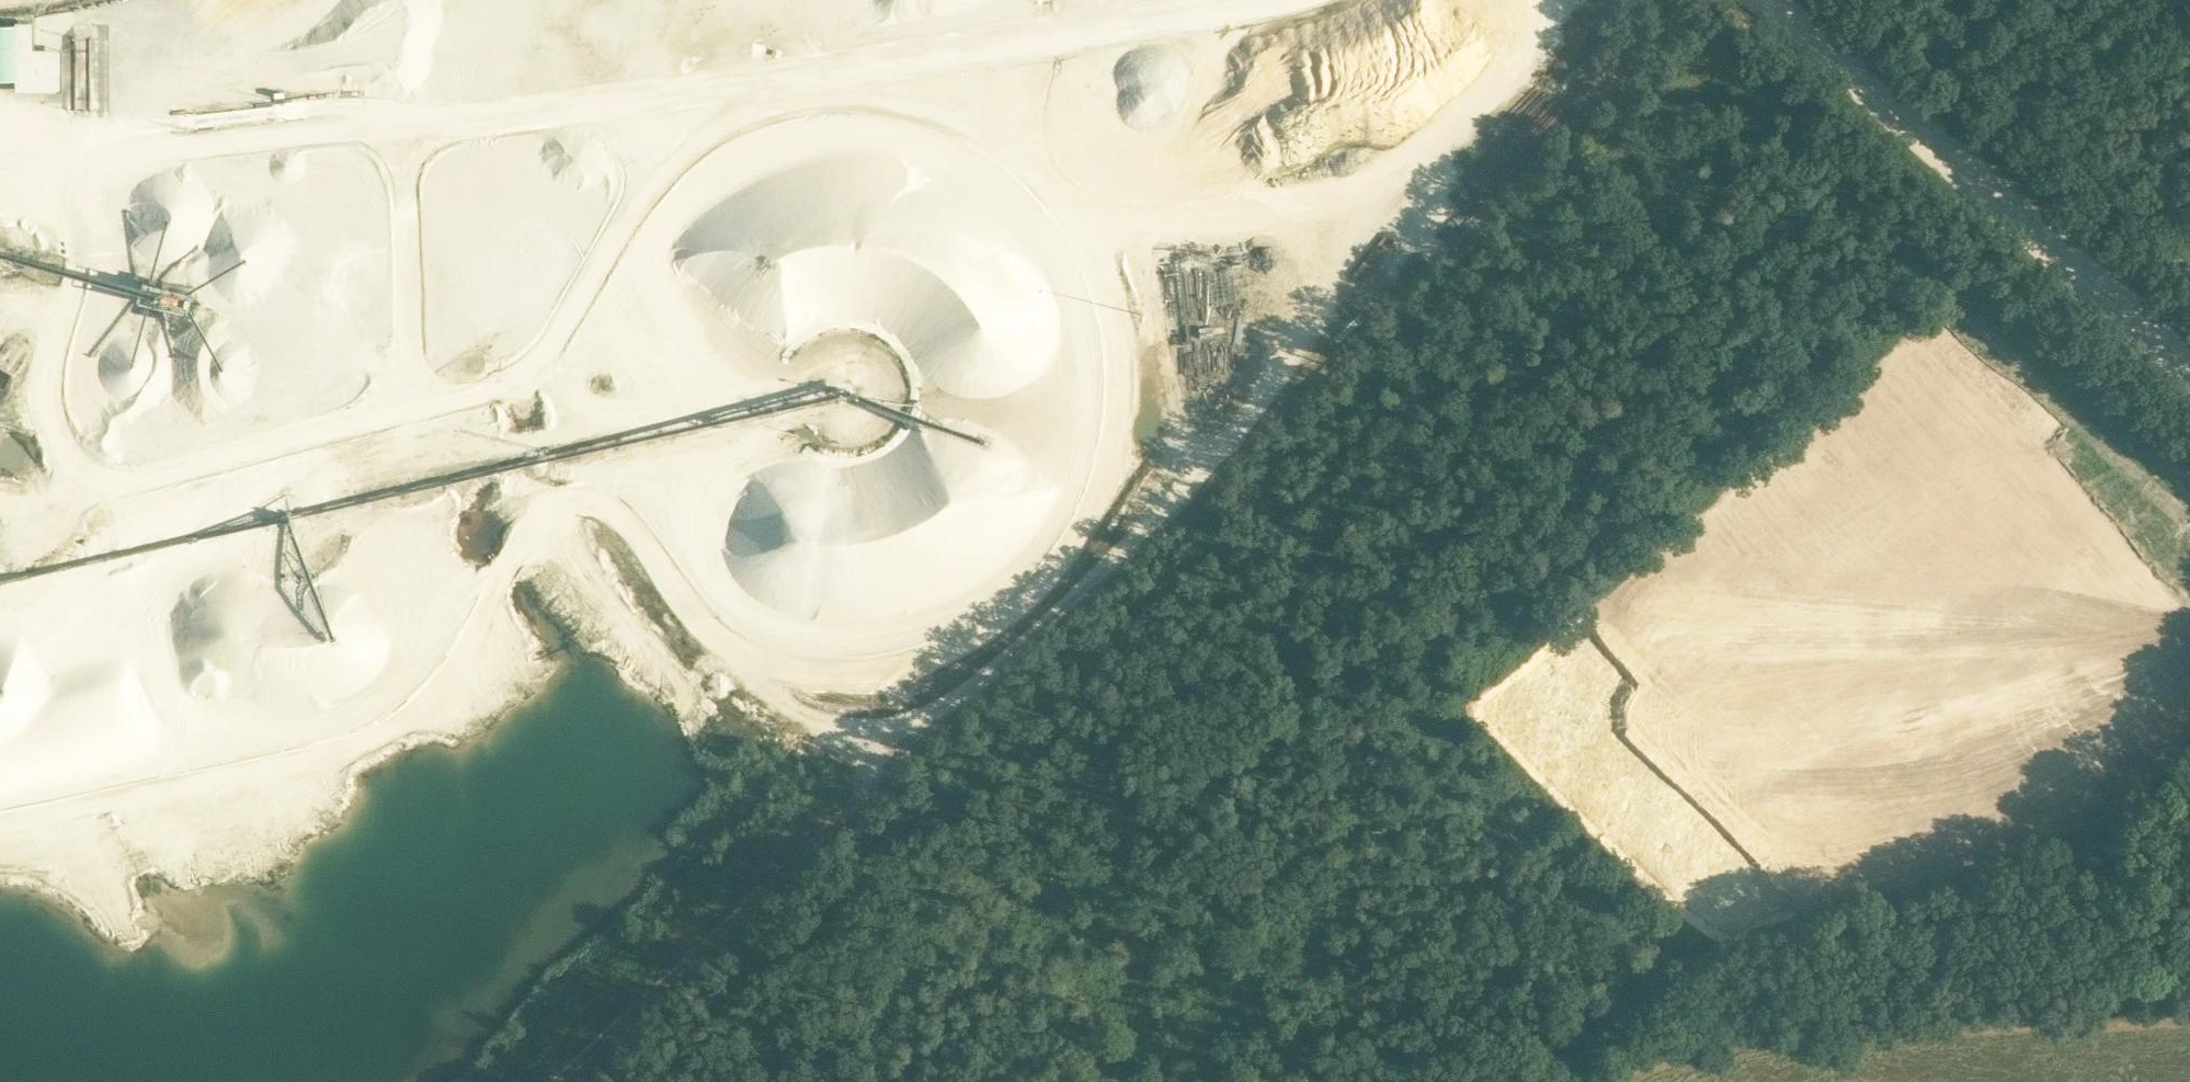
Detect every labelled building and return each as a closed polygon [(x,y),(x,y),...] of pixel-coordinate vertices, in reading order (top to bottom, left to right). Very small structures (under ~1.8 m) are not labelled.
[(35,22),(16,22),(16,25),(16,80),(17,83),(17,92),(63,92),(63,55),(63,48),(35,49),(35,22)] [(16,25),(0,25),(0,80),(16,80),(16,25)] [(5,382),(11,371),(0,366),(0,379),(5,382)]
